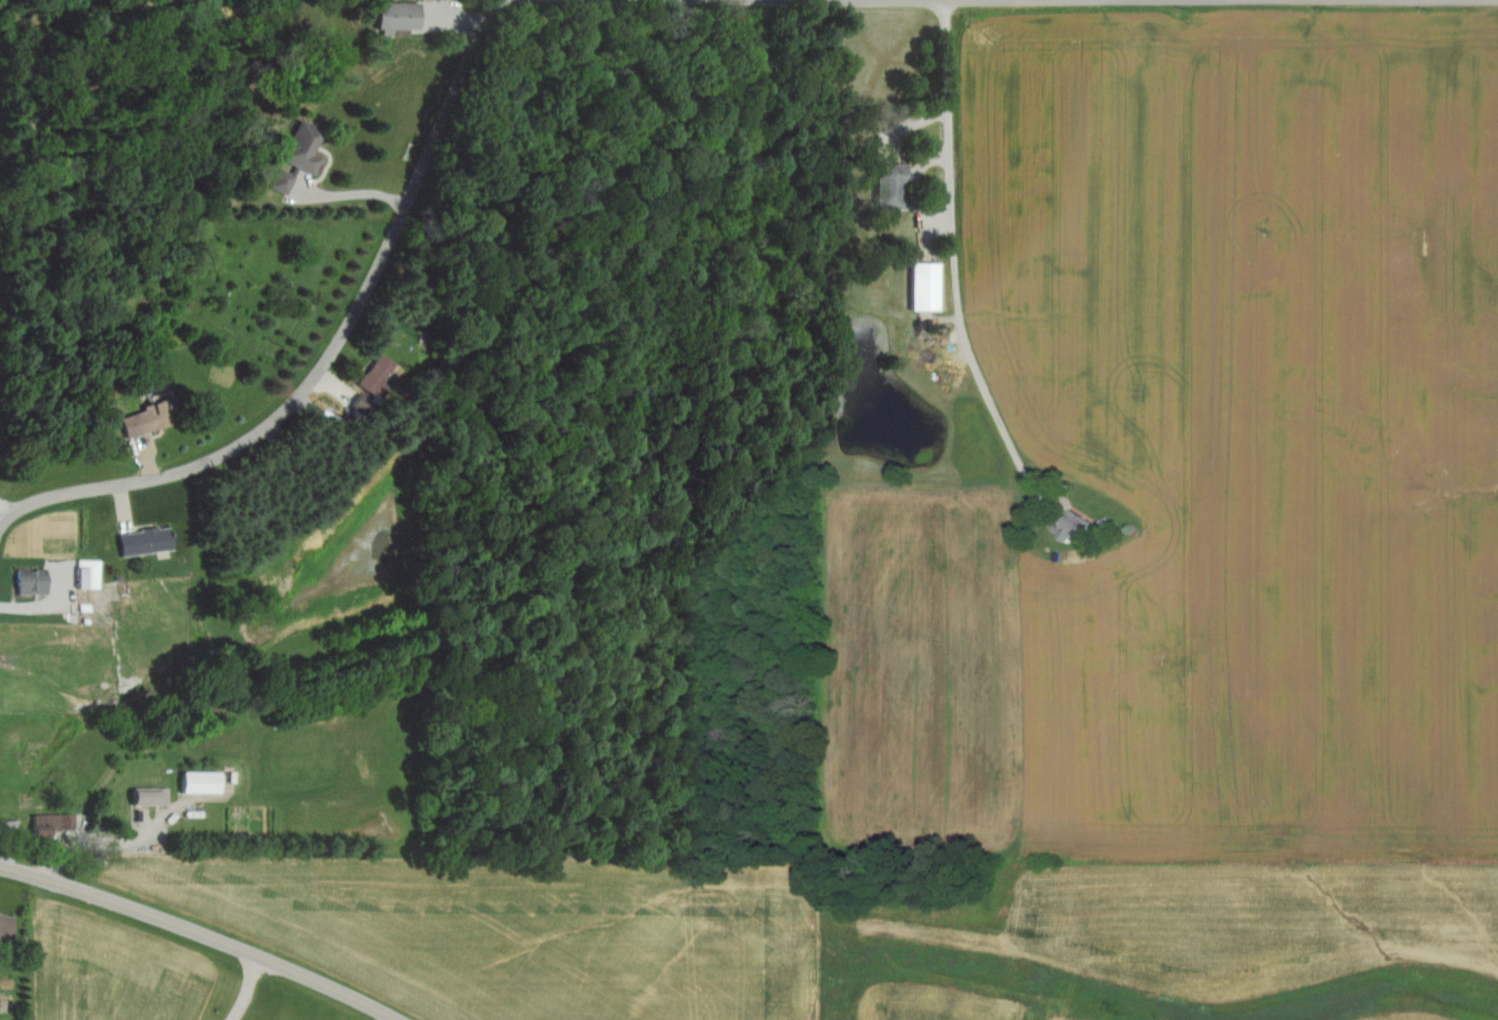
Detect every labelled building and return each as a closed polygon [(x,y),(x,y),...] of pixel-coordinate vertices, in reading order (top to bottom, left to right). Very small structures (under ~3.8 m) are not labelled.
[(420,2),(376,2),(376,29),(420,29),(420,2)] [(299,170),(317,176),(323,158),(316,156),(324,131),(298,122),(283,166),(280,165),(273,189),(291,195),(299,170)] [(876,164),(876,210),(908,210),(908,164),(876,164)] [(941,312),(941,264),(912,264),(912,312),(941,312)] [(386,379),(396,366),(382,354),(358,385),(380,402),(394,385),(386,379)] [(146,407),(152,430),(177,423),(170,400),(146,407)] [(1073,546),(1081,537),(1084,540),(1094,528),(1075,511),(1063,525),(1058,521),(1052,527),(1073,546)] [(173,552),(171,528),(123,533),(126,558),(173,552)] [(79,590),(100,590),(100,562),(79,562),(79,590)] [(19,570),(19,595),(48,595),(48,570),(19,570)] [(220,795),(220,773),(183,773),(183,795),(220,795)] [(168,807),(168,789),(135,789),(135,807),(168,807)] [(21,831),(21,822),(0,822),(0,831),(21,831)] [(0,916),(0,944),(13,944),(13,916),(0,916)]
